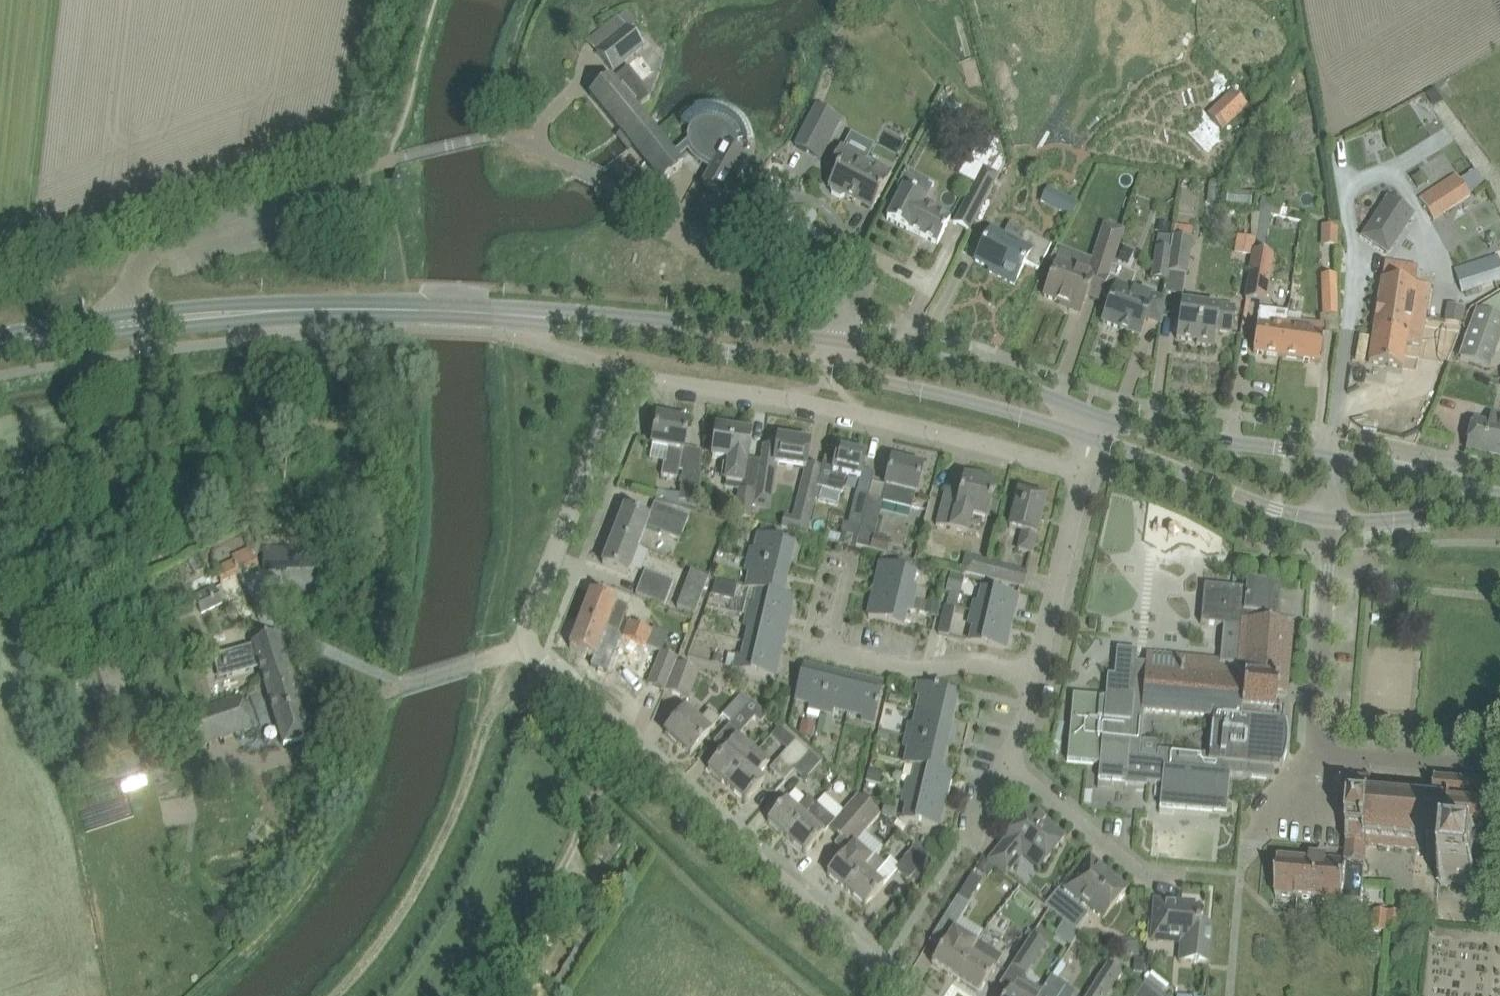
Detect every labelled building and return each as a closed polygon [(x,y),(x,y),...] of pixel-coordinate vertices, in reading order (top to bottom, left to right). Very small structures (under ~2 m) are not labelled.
[(597,53),(612,72),(643,46),(636,38),(640,34),(633,26),(629,29),(628,27),(597,53)] [(640,54),(618,72),(624,79),(617,86),(611,78),(589,95),(620,132),(616,135),(628,150),(632,146),(662,182),(682,165),(677,159),(690,148),(693,151),(695,155),(698,157),(702,160),(713,165),(703,183),(709,187),(722,194),(733,175),(737,177),(749,156),(737,150),(737,145),(737,141),(736,137),(734,133),(732,130),(729,127),(726,124),(723,122),(719,120),(715,119),(711,118),(707,118),(703,119),(699,120),(695,122),(692,125),(690,128),(688,132),(687,136),(688,140),(672,153),(635,107),(647,97),(637,84),(654,70),(640,54)] [(929,73),(923,78),(928,83),(934,79),(929,73)] [(1208,114),(1222,129),(1247,105),(1233,90),(1208,114)] [(795,146),(820,159),(840,120),(815,106),(795,146)] [(709,187),(693,212),(714,222),(761,151),(738,139),(737,141),(737,145),(737,150),(749,156),(737,177),(733,175),(722,194),(709,187)] [(838,168),(828,187),(830,189),(831,194),(840,198),(845,196),(872,211),(892,173),(876,165),(872,172),(859,165),(863,158),(840,146),(831,165),(838,168)] [(958,174),(974,182),(953,223),(969,232),(999,173),(967,157),(958,174)] [(1418,196),(1434,219),(1470,195),(1469,194),(1485,183),(1475,168),(1459,178),(1455,172),(1418,196)] [(925,197),(904,186),(887,218),(909,229),(938,244),(950,219),(922,205),(925,197)] [(1040,201),(1071,217),(1078,202),(1047,186),(1040,201)] [(1262,196),(1259,209),(1278,213),(1281,200),(1262,196)] [(1388,252),(1413,213),(1389,197),(1363,236),(1388,252)] [(1070,306),(1069,309),(1080,314),(1086,297),(1100,301),(1101,296),(1111,266),(1123,228),(1103,221),(1087,270),(1072,264),(1070,267),(1057,262),(1044,296),(1070,306)] [(990,272),(998,276),(1014,284),(1025,263),(1038,270),(1052,244),(1010,223),(1003,236),(991,230),(975,260),(991,269),(990,272)] [(1152,278),(1165,280),(1167,281),(1173,236),(1164,234),(1163,249),(1157,248),(1152,278)] [(1167,281),(1165,280),(1163,294),(1183,297),(1186,275),(1187,275),(1191,239),(1173,236),(1167,281)] [(1264,303),(1273,254),(1254,250),(1245,300),(1264,303)] [(1462,292),(1499,279),(1499,263),(1496,252),(1453,267),(1462,292)] [(1421,346),(1430,287),(1407,283),(1409,267),(1393,264),(1390,281),(1381,279),(1368,363),(1403,368),(1406,344),(1421,346)] [(1130,290),(1136,275),(1111,266),(1101,296),(1111,300),(1102,322),(1139,337),(1154,299),(1153,299),(1155,296),(1141,291),(1140,294),(1130,290)] [(1320,277),(1322,316),(1338,316),(1337,277),(1320,277)] [(1489,293),(1486,311),(1499,312),(1499,295),(1489,293)] [(1176,339),(1197,342),(1196,345),(1214,347),(1216,332),(1231,334),(1235,308),(1196,302),(1196,305),(1181,303),(1179,322),(1175,321),(1174,332),(1177,332),(1176,339)] [(1488,367),(1499,336),(1499,316),(1475,307),(1458,356),(1488,367)] [(1257,324),(1253,352),(1281,356),(1286,321),(1274,319),(1275,311),(1260,308),(1258,324),(1257,324)] [(1286,321),(1281,356),(1321,362),(1325,333),(1299,329),(1301,315),(1287,313),(1286,321)] [(1434,348),(1449,354),(1459,328),(1445,322),(1434,348)] [(657,417),(652,445),(664,447),(668,448),(666,463),(664,462),(661,474),(677,477),(679,469),(684,448),(689,423),(674,420),(675,417),(660,414),(660,417),(657,417)] [(1499,457),(1499,417),(1491,414),(1489,423),(1473,420),(1466,449),(1499,457)] [(717,428),(712,457),(729,460),(726,482),(726,483),(739,485),(739,490),(735,517),(752,520),(754,501),(757,481),(744,479),(747,459),(750,433),(717,428)] [(757,481),(754,501),(759,502),(761,486),(772,487),(776,464),(804,468),(792,518),(784,516),(781,526),(805,532),(817,487),(822,468),(807,464),(810,443),(778,438),(777,449),(763,447),(760,461),(757,481)] [(822,468),(817,487),(842,493),(846,475),(860,479),(866,455),(839,448),(836,459),(825,456),(822,468)] [(868,496),(859,537),(856,546),(871,550),(881,502),(912,509),(916,493),(922,468),(892,461),(886,486),(872,482),(868,496)] [(657,489),(657,499),(695,508),(696,502),(698,503),(701,472),(698,471),(683,470),(681,493),(657,489)] [(936,525),(967,533),(971,515),(987,519),(995,486),(964,478),(960,494),(945,490),(936,525)] [(1019,549),(1032,553),(1046,498),(1018,492),(1009,528),(1023,532),(1019,549)] [(841,533),(859,537),(868,496),(856,493),(848,524),(844,523),(841,533)] [(655,503),(650,514),(665,520),(660,532),(680,539),(689,516),(655,503)] [(624,508),(613,536),(638,546),(646,526),(649,518),(624,508)] [(751,548),(749,559),(788,568),(794,542),(777,538),(779,530),(762,526),(756,549),(751,548)] [(638,546),(613,536),(602,564),(627,574),(638,546)] [(250,545),(232,553),(240,572),(258,565),(250,545)] [(262,567),(287,568),(287,551),(263,550),(262,567)] [(781,595),(788,568),(749,559),(746,571),(751,573),(747,588),(758,590),(759,589),(781,595)] [(881,563),(875,589),(914,599),(916,587),(912,586),(915,571),(881,563)] [(985,577),(1023,587),(1027,573),(988,563),(985,577)] [(676,606),(694,614),(708,577),(701,574),(690,570),(676,606)] [(645,571),(636,594),(664,605),(674,582),(645,571)] [(949,590),(946,603),(956,606),(964,575),(950,571),(945,589),(949,590)] [(716,580),(712,596),(734,601),(737,585),(716,580)] [(1107,674),(1105,697),(1073,694),(1067,761),(1100,763),(1098,779),(1161,784),(1159,806),(1226,812),(1229,775),(1273,779),(1274,767),(1279,768),(1279,765),(1281,765),(1282,765),(1284,761),(1287,753),(1288,744),(1288,736),(1287,728),(1286,723),(1285,723),(1283,723),(1283,721),(1275,720),(1278,682),(1286,683),(1291,624),(1277,623),(1281,583),(1247,580),(1246,589),(1204,585),(1201,623),(1224,625),(1221,662),(1146,655),(1145,663),(1137,663),(1138,650),(1117,648),(1114,675),(1107,674)] [(975,602),(972,613),(1011,622),(1017,596),(983,587),(979,603),(975,602)] [(196,599),(202,613),(223,603),(217,589),(196,599)] [(750,608),(748,615),(787,624),(793,597),(781,595),(759,589),(758,590),(755,605),(750,603),(750,608)] [(914,599),(875,589),(868,616),(903,624),(906,609),(911,610),(914,599)] [(591,592),(580,621),(617,634),(628,606),(591,592)] [(927,602),(925,613),(936,616),(939,605),(927,602)] [(944,606),(941,619),(942,619),(952,621),(955,608),(945,606),(944,606)] [(750,627),(746,642),(780,650),(787,624),(748,615),(735,611),(733,618),(746,621),(745,626),(750,627)] [(1011,622),(972,613),(969,625),(974,626),(970,641),(1005,649),(1011,622)] [(627,620),(621,636),(645,646),(652,629),(627,620)] [(617,634),(580,621),(570,648),(606,662),(610,651),(617,634)] [(253,643),(263,676),(289,668),(285,652),(280,636),(253,643)] [(621,636),(616,651),(640,660),(639,663),(654,668),(648,683),(664,690),(665,690),(678,658),(662,651),(661,652),(645,646),(621,636)] [(780,650),(746,642),(743,657),(738,655),(737,660),(728,658),(726,666),(735,668),(774,677),(780,650)] [(678,658),(665,690),(666,690),(688,699),(699,671),(676,662),(677,659),(678,658)] [(625,665),(636,686),(647,681),(636,659),(625,665)] [(819,719),(821,711),(830,672),(803,666),(795,700),(810,704),(807,716),(819,719)] [(289,668),(263,676),(284,746),(310,738),(302,710),(289,668)] [(834,709),(848,712),(856,678),(830,672),(821,711),(832,714),(834,709)] [(856,678),(848,712),(862,716),(861,720),(874,723),(883,684),(856,678)] [(921,696),(918,710),(952,718),(958,692),(919,683),(916,695),(921,696)] [(721,714),(730,723),(731,723),(751,700),(750,698),(740,693),(721,714)] [(174,719),(186,753),(253,729),(240,694),(174,719)] [(890,694),(888,702),(899,705),(901,697),(890,694)] [(708,769),(727,786),(745,765),(758,751),(738,734),(754,716),(760,722),(767,714),(751,700),(731,723),(730,723),(721,734),(731,743),(708,769)] [(665,732),(690,754),(710,732),(709,731),(720,719),(709,710),(699,722),(685,710),(665,732)] [(909,724),(907,735),(946,744),(952,718),(918,710),(914,725),(909,724)] [(803,720),(799,733),(812,736),(815,723),(803,720)] [(878,729),(876,738),(888,740),(890,732),(878,729)] [(939,770),(946,744),(907,735),(904,747),(909,748),(905,764),(916,766),(917,765),(939,770)] [(794,770),(810,752),(794,739),(769,768),(784,780),(793,770),(794,770)] [(745,765),(727,786),(746,802),(764,782),(757,776),(770,762),(758,751),(745,765)] [(821,761),(810,752),(794,770),(804,779),(821,761)] [(945,800),(951,773),(939,770),(917,765),(916,766),(913,780),(908,779),(906,791),(945,800)] [(869,769),(866,781),(877,783),(879,771),(869,769)] [(1348,827),(1345,861),(1345,863),(1365,865),(1365,864),(1367,864),(1368,860),(1366,859),(1367,846),(1379,847),(1379,850),(1383,850),(1383,847),(1395,848),(1395,851),(1399,852),(1400,848),(1412,850),(1411,853),(1416,853),(1416,850),(1428,851),(1428,859),(1438,860),(1445,861),(1443,879),(1438,883),(1441,887),(1444,885),(1451,885),(1451,883),(1472,885),(1476,890),(1479,887),(1475,882),(1477,857),(1482,852),(1481,851),(1481,845),(1491,836),(1494,838),(1496,834),(1493,832),(1494,823),(1497,822),(1496,818),(1493,818),(1485,809),(1487,785),(1489,783),(1487,781),(1485,783),(1470,782),(1470,778),(1468,778),(1467,781),(1454,780),(1454,777),(1451,777),(1451,780),(1435,778),(1435,780),(1425,779),(1425,781),(1428,782),(1427,792),(1421,792),(1421,789),(1417,788),(1416,792),(1405,790),(1405,787),(1401,787),(1400,790),(1388,789),(1389,786),(1384,785),(1384,789),(1372,788),(1372,784),(1371,784),(1372,777),(1340,774),(1340,777),(1334,782),(1332,781),(1331,788),(1334,788),(1338,794),(1338,797),(1345,797),(1345,794),(1351,795),(1350,803),(1349,803),(1347,826),(1348,827)] [(945,800),(906,791),(903,802),(908,803),(904,818),(938,826),(945,800)] [(829,827),(840,837),(869,804),(857,794),(835,820),(817,803),(787,838),(805,854),(829,827)] [(768,821),(787,838),(817,803),(808,796),(796,809),(786,801),(768,821)] [(827,874),(846,890),(876,856),(875,855),(878,852),(860,837),(881,814),(869,804),(840,837),(851,847),(827,874)] [(884,806),(882,815),(890,817),(893,808),(884,806)] [(1005,841),(989,860),(1007,874),(1022,856),(1038,870),(1044,863),(1065,838),(1048,824),(1046,826),(1041,821),(1044,818),(1031,808),(1004,840),(1005,841)] [(876,856),(846,890),(865,907),(897,871),(908,880),(929,856),(916,845),(898,865),(891,858),(886,864),(876,856)] [(1065,888),(1078,900),(1080,898),(1104,918),(1127,890),(1106,873),(1108,871),(1091,857),(1065,888)] [(983,859),(978,866),(988,874),(993,867),(983,859)] [(1345,863),(1345,861),(1311,859),(1310,864),(1278,861),(1275,895),(1348,902),(1347,907),(1362,908),(1365,865),(1345,863)] [(1044,904),(1060,917),(1074,900),(1057,887),(1044,904)] [(957,896),(944,917),(956,925),(970,904),(957,896)] [(1151,940),(1162,941),(1162,938),(1192,941),(1191,961),(1209,963),(1209,962),(1208,962),(1212,922),(1211,922),(1210,925),(1199,924),(1200,907),(1175,905),(1176,902),(1155,900),(1151,940)] [(1373,930),(1386,931),(1388,912),(1375,910),(1373,930)] [(1388,912),(1386,931),(1400,933),(1402,913),(1388,912)] [(988,926),(983,934),(998,944),(1003,935),(989,925),(988,926)] [(954,928),(932,963),(956,978),(977,943),(954,928)] [(1012,965),(1025,974),(1045,944),(1032,935),(1012,965)] [(977,943),(956,978),(979,993),(990,976),(994,969),(992,968),(999,957),(1000,955),(978,941),(977,943)] [(1135,958),(1134,971),(1142,971),(1143,959),(1135,958)] [(1121,972),(1107,963),(1090,990),(1100,995),(1105,995),(1121,972)] [(1066,985),(1051,975),(1039,994),(1040,995),(1039,995),(1059,995),(1066,985)] [(1040,995),(1039,994),(1017,980),(1010,990),(1009,990),(1006,995),(1039,995),(1040,995)]
